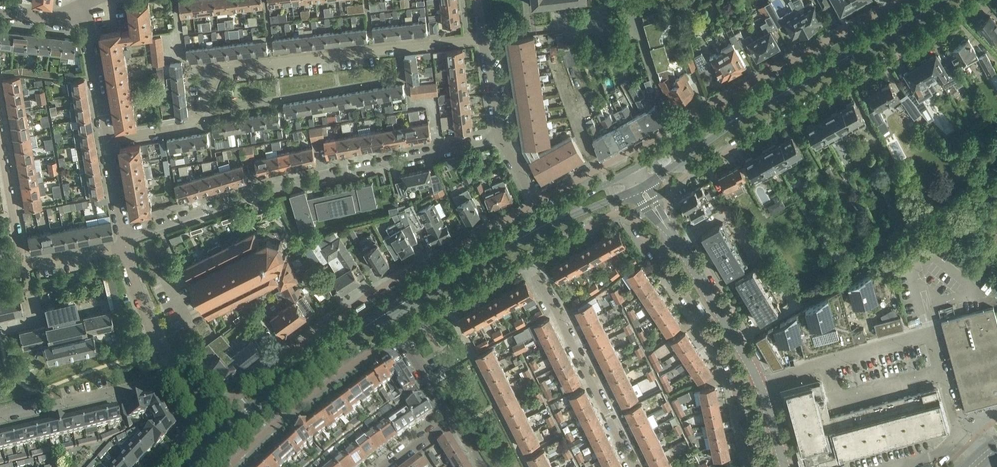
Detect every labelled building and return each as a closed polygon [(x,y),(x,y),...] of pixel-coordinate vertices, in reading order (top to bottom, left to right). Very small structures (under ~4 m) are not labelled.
[(192,0),(180,0),(182,15),(193,14),(192,0)] [(205,12),(203,0),(192,0),(193,14),(205,12)] [(205,12),(217,11),(215,0),(203,0),(205,12)] [(228,10),(227,0),(215,0),(217,11),(228,10)] [(228,10),(240,8),(239,0),(227,0),(228,10)] [(251,7),(250,0),(239,0),(240,8),(251,7)] [(442,13),(458,11),(457,0),(455,0),(427,3),(428,8),(436,7),(436,8),(442,7),(442,13)] [(770,15),(777,28),(785,23),(792,37),(798,33),(800,36),(809,31),(799,14),(792,1),(791,0),(789,0),(787,1),(792,9),(778,16),(777,16),(775,12),(770,15)] [(792,1),(799,14),(809,31),(817,26),(816,23),(822,20),(812,1),(805,5),(804,5),(803,3),(803,2),(802,0),(793,0),(794,0),(792,1)] [(841,12),(849,8),(851,9),(857,6),(853,0),(834,0),(841,12)] [(133,37),(153,35),(149,1),(129,3),(131,17),(130,17),(130,23),(131,23),(132,30),(133,37)] [(370,11),(382,9),(381,1),(377,2),(375,3),(372,4),(369,1),(370,11)] [(364,12),(363,3),(352,5),(353,13),(364,12)] [(442,13),(429,15),(429,19),(439,18),(439,20),(443,19),(444,25),(460,23),(458,11),(442,13)] [(661,81),(659,82),(665,91),(666,90),(674,105),(693,95),(688,85),(689,84),(687,80),(688,79),(685,74),(676,78),(674,70),(669,67),(668,65),(670,61),(664,43),(662,37),(670,23),(661,19),(662,18),(661,18),(658,12),(642,17),(644,23),(651,46),(650,47),(657,70),(658,70),(661,81)] [(766,33),(759,37),(768,52),(778,46),(776,41),(778,40),(772,30),(777,28),(770,15),(769,12),(766,13),(768,16),(765,17),(767,21),(760,24),(766,33)] [(419,22),(413,23),(414,34),(428,33),(427,21),(426,19),(426,16),(419,17),(419,22)] [(984,20),(981,19),(979,21),(979,24),(977,25),(983,32),(984,31),(996,46),(996,45),(996,23),(996,24),(990,16),(984,20)] [(430,21),(431,33),(439,32),(437,20),(430,21)] [(400,36),(414,34),(413,23),(399,25),(400,36)] [(399,25),(386,26),(388,38),(400,36),(399,25)] [(374,39),(388,38),(386,26),(373,28),(374,39)] [(304,28),(299,29),(300,36),(301,48),(315,46),(313,35),(313,29),(304,29),(304,28)] [(367,28),(353,30),(354,42),(368,40),(367,28)] [(11,47),(13,31),(0,30),(0,46),(11,47)] [(104,48),(107,65),(127,62),(123,38),(121,31),(121,30),(101,34),(102,42),(102,48),(104,48)] [(132,30),(121,31),(123,38),(133,37),(132,30)] [(353,30),(340,32),(341,43),(354,42),(353,30)] [(13,31),(11,47),(18,48),(18,53),(24,53),(27,33),(13,31)] [(340,32),(327,33),(328,45),(341,43),(340,32)] [(735,35),(741,45),(742,47),(747,44),(753,54),(755,53),(757,58),(768,52),(759,37),(753,40),(750,34),(743,38),(740,32),(735,35)] [(36,52),(38,35),(27,33),(24,53),(32,54),(32,52),(36,52)] [(327,33),(313,35),(315,46),(328,45),(327,33)] [(563,33),(557,33),(559,52),(566,51),(563,33)] [(257,34),(253,34),(254,42),(255,53),(268,52),(266,36),(258,37),(258,34),(257,34)] [(38,35),(36,52),(37,51),(44,51),(43,53),(48,54),(50,36),(38,35)] [(733,42),(722,49),(724,52),(723,53),(734,73),(741,69),(740,68),(746,65),(736,49),(741,45),(735,35),(730,37),(733,42)] [(50,36),(48,54),(49,54),(49,52),(56,53),(56,55),(60,55),(63,38),(50,36)] [(300,36),(287,38),(288,49),(301,48),(300,36)] [(506,39),(521,137),(524,137),(526,148),(536,147),(551,144),(534,36),(509,41),(508,38),(506,39)] [(61,55),(60,59),(68,60),(68,56),(73,57),(73,55),(74,46),(75,39),(63,38),(60,55),(61,55)] [(273,40),(274,51),(288,49),(287,38),(273,40)] [(957,45),(949,50),(957,63),(960,62),(961,64),(963,66),(970,63),(975,60),(978,58),(988,75),(995,71),(985,54),(978,58),(968,39),(967,40),(960,44),(957,45)] [(254,42),(240,43),(242,55),(255,53),(254,42)] [(240,43),(227,45),(228,57),(242,55),(240,43)] [(227,45),(213,47),(215,58),(228,57),(227,45)] [(213,47),(200,48),(202,60),(215,58),(213,47)] [(188,61),(202,60),(200,48),(187,50),(188,61)] [(590,48),(577,50),(582,63),(583,65),(594,60),(590,48)] [(448,57),(448,63),(464,61),(463,49),(433,52),(434,57),(442,56),(442,57),(448,57)] [(577,50),(562,53),(566,67),(582,63),(577,50)] [(694,56),(700,73),(709,67),(709,66),(713,64),(718,71),(717,72),(720,78),(722,78),(728,75),(729,76),(734,73),(723,53),(717,56),(716,54),(706,59),(702,52),(694,56)] [(407,69),(418,68),(416,54),(405,56),(407,69)] [(941,59),(939,55),(937,56),(936,54),(927,59),(941,81),(950,95),(958,91),(957,88),(963,84),(954,69),(950,72),(945,64),(943,65),(939,60),(941,59)] [(605,56),(598,59),(600,67),(608,64),(605,56)] [(684,60),(688,72),(697,69),(693,57),(684,60)] [(934,86),(941,81),(927,59),(926,60),(925,59),(920,62),(921,63),(916,66),(931,91),(936,88),(934,86)] [(444,75),(450,74),(466,72),(464,61),(448,63),(449,68),(444,69),(444,71),(436,72),(436,76),(444,75)] [(132,93),(127,62),(107,65),(108,75),(107,75),(108,81),(109,81),(112,97),(132,93)] [(170,63),(172,77),(184,75),(182,62),(170,63)] [(910,70),(905,73),(908,79),(906,80),(913,90),(907,94),(912,100),(919,109),(926,104),(923,99),(932,93),(931,91),(916,66),(915,67),(914,65),(909,69),(910,70)] [(426,72),(424,72),(424,76),(430,75),(433,75),(432,71),(432,67),(426,67),(426,72)] [(2,76),(13,74),(12,68),(1,70),(2,76)] [(420,82),(418,68),(407,69),(408,83),(420,82)] [(65,79),(78,77),(77,71),(64,73),(65,79)] [(450,74),(451,86),(467,84),(466,72),(450,74)] [(173,83),(174,90),(185,89),(184,75),(172,77),(166,77),(167,83),(173,83)] [(5,91),(21,88),(21,83),(25,82),(24,77),(19,76),(2,79),(5,91)] [(68,95),(72,94),(86,92),(84,79),(70,81),(66,82),(68,95)] [(648,91),(654,89),(650,79),(644,81),(648,91)] [(889,82),(883,86),(884,87),(867,96),(874,108),(869,111),(869,110),(868,111),(875,124),(884,119),(879,108),(891,102),(895,107),(901,102),(902,101),(900,98),(893,89),(889,82)] [(657,128),(666,123),(655,105),(652,107),(639,83),(633,86),(657,128)] [(390,86),(391,97),(405,95),(403,84),(390,86)] [(451,86),(452,97),(468,95),(467,84),(451,86)] [(378,100),(391,97),(390,86),(376,88),(378,100)] [(648,133),(657,128),(633,86),(629,89),(642,112),(638,115),(648,133)] [(27,87),(21,88),(5,91),(7,103),(23,100),(22,94),(28,93),(27,87)] [(376,88),(363,90),(365,102),(366,105),(366,107),(373,106),(373,101),(378,100),(376,88)] [(174,90),(175,103),(187,102),(185,89),(174,90)] [(352,104),(365,102),(363,90),(350,93),(352,104)] [(88,105),(86,92),(72,94),(73,101),(69,102),(70,108),(88,105)] [(138,125),(132,93),(112,97),(114,108),(113,109),(114,114),(115,114),(117,128),(138,125)] [(339,106),(352,104),(350,93),(337,95),(339,106)] [(907,93),(900,98),(902,101),(901,102),(913,118),(921,112),(919,109),(912,100),(907,94),(907,93)] [(325,109),(339,106),(337,95),(324,97),(325,109)] [(453,102),(454,109),(470,107),(468,95),(452,97),(447,98),(439,99),(439,103),(453,102)] [(312,111),(325,109),(324,97),(310,99),(312,111)] [(30,99),(23,100),(7,103),(9,115),(25,112),(25,106),(31,105),(30,99)] [(299,113),(312,111),(310,99),(297,102),(299,113)] [(629,120),(626,114),(623,108),(618,99),(613,102),(618,110),(614,113),(617,119),(630,143),(639,138),(629,120)] [(847,105),(842,108),(853,128),(859,125),(859,124),(865,121),(854,102),(853,102),(852,101),(847,104),(847,105)] [(188,116),(187,102),(175,103),(177,117),(188,116)] [(286,115),(299,113),(297,102),(284,104),(286,115)] [(71,121),(76,120),(90,117),(88,105),(70,108),(69,108),(71,121)] [(627,105),(623,108),(626,114),(631,112),(627,105)] [(441,117),(441,122),(471,119),(470,107),(454,109),(454,115),(441,117)] [(842,108),(830,115),(839,131),(845,127),(848,131),(853,128),(842,108)] [(25,112),(9,115),(11,126),(32,123),(34,122),(33,117),(30,116),(26,117),(25,112)] [(265,114),(267,125),(281,123),(279,112),(265,114)] [(613,152),(622,148),(605,117),(603,112),(598,115),(604,126),(600,129),(603,134),(613,152)] [(630,112),(626,114),(629,120),(639,138),(648,133),(638,115),(633,117),(630,112)] [(254,128),(267,125),(265,114),(252,116),(254,128)] [(388,129),(382,130),(385,146),(397,144),(394,128),(393,123),(392,115),(387,115),(388,119),(389,123),(387,124),(388,129)] [(610,115),(605,117),(622,148),(630,143),(617,119),(614,121),(610,115)] [(839,131),(830,115),(819,121),(830,141),(842,135),(839,131)] [(241,130),(254,128),(252,116),(239,119),(241,130)] [(71,121),(70,121),(71,128),(72,128),(73,133),(92,130),(90,117),(76,120),(71,121)] [(226,121),(228,132),(241,130),(239,119),(226,121)] [(473,131),(471,119),(441,122),(442,128),(456,127),(456,132),(473,131)] [(588,126),(591,134),(597,131),(594,122),(592,119),(586,122),(588,126)] [(212,123),(214,132),(214,135),(228,132),(226,121),(212,123)] [(824,144),(830,141),(819,121),(814,124),(813,123),(807,126),(808,127),(807,128),(818,147),(824,144)] [(417,124),(420,140),(431,138),(429,122),(417,124)] [(34,134),(32,123),(11,126),(13,138),(34,134)] [(417,124),(405,126),(408,142),(420,140),(417,124)] [(397,144),(408,142),(405,126),(394,128),(397,144)] [(322,127),(316,128),(318,139),(325,138),(324,135),(322,127)] [(312,141),(318,139),(316,128),(309,129),(312,141)] [(73,133),(75,146),(94,143),(92,130),(73,133)] [(382,130),(371,132),(374,148),(385,146),(382,130)] [(371,132),(359,134),(362,150),(374,148),(371,132)] [(194,135),(196,146),(210,144),(208,133),(194,135)] [(34,134),(13,138),(15,150),(32,147),(38,146),(36,134),(34,134)] [(359,134),(348,136),(351,152),(362,150),(359,134)] [(584,159),(572,137),(571,134),(539,152),(540,154),(543,153),(556,175),(584,159)] [(613,152),(603,134),(593,139),(600,159),(613,152)] [(183,149),(196,146),(194,135),(181,137),(183,149)] [(793,135),(792,136),(791,135),(785,138),(786,139),(781,142),(792,162),(797,159),(797,158),(803,155),(793,135)] [(348,136),(336,138),(339,154),(351,152),(348,136)] [(183,149),(181,137),(167,140),(169,151),(183,149)] [(860,140),(863,146),(869,143),(866,137),(860,140)] [(327,156),(339,154),(336,138),(325,140),(327,156)] [(768,147),(778,165),(780,168),(792,162),(781,142),(775,145),(775,144),(768,147)] [(75,146),(77,159),(97,156),(94,143),(75,146)] [(124,167),(126,181),(146,178),(141,144),(120,148),(123,162),(122,162),(123,168),(124,167)] [(248,158),(255,157),(254,153),(258,153),(257,144),(246,146),(248,158)] [(246,146),(240,147),(242,159),(248,158),(246,146)] [(313,146),(301,149),(305,165),(316,162),(313,146)] [(34,159),(32,147),(15,150),(17,162),(34,159)] [(556,175),(543,153),(540,154),(539,152),(536,147),(526,148),(532,159),(525,163),(530,173),(535,170),(542,183),(556,175)] [(763,152),(757,155),(768,175),(774,172),(772,168),(778,165),(768,147),(762,151),(763,152)] [(293,168),(305,165),(301,149),(290,152),(293,168)] [(489,149),(480,151),(481,158),(487,157),(486,154),(490,153),(489,149)] [(290,152),(278,154),(282,170),(293,168),(290,152)] [(278,154),(267,157),(270,173),(282,170),(278,154)] [(463,157),(468,169),(474,166),(469,154),(463,157)] [(747,165),(740,169),(744,176),(751,172),(756,181),(762,178),(768,175),(757,155),(752,158),(751,156),(746,160),(746,161),(745,162),(747,165)] [(77,159),(79,172),(99,168),(97,156),(77,159)] [(259,175),(270,173),(267,157),(255,159),(259,175)] [(473,180),(463,158),(456,161),(466,183),(473,180)] [(19,173),(36,171),(34,159),(17,162),(19,173)] [(231,168),(236,183),(247,180),(243,164),(231,168)] [(740,182),(745,179),(739,166),(733,170),(732,169),(719,176),(720,177),(718,178),(721,183),(723,182),(730,195),(743,188),(740,182)] [(833,174),(829,166),(822,170),(827,178),(833,174)] [(101,181),(99,168),(79,172),(81,184),(83,184),(101,181)] [(231,168),(220,171),(225,187),(236,183),(231,168)] [(431,174),(430,169),(416,172),(419,185),(432,182),(435,193),(442,189),(445,188),(438,173),(431,174)] [(40,170),(36,171),(19,173),(21,185),(38,182),(37,176),(41,175),(40,170)] [(214,190),(225,187),(220,171),(209,175),(214,190)] [(404,180),(395,182),(400,195),(408,194),(407,190),(419,187),(419,185),(416,172),(402,174),(404,180)] [(209,175),(198,178),(203,193),(214,190),(209,175)] [(146,178),(126,181),(129,195),(128,195),(129,201),(130,201),(132,215),(152,211),(148,185),(146,178)] [(198,178),(187,181),(191,197),(203,193),(198,178)] [(498,183),(493,185),(493,186),(495,190),(501,205),(502,204),(503,204),(506,203),(507,202),(512,200),(504,180),(498,183)] [(43,181),(38,182),(21,185),(23,197),(40,194),(45,193),(43,181)] [(86,197),(103,194),(101,181),(83,184),(86,197)] [(180,200),(191,197),(187,181),(175,185),(180,200)] [(480,182),(475,185),(478,192),(481,191),(483,194),(490,209),(495,207),(496,207),(499,206),(500,205),(501,205),(495,190),(493,186),(491,187),(491,186),(483,189),(480,182)] [(325,195),(313,197),(308,198),(305,191),(290,195),(290,196),(291,196),(301,229),(300,229),(300,230),(316,225),(314,219),(319,218),(356,210),(356,209),(361,208),(362,209),(378,205),(377,204),(376,205),(372,184),(373,183),(356,186),(357,187),(325,195)] [(71,194),(70,186),(63,187),(64,195),(71,194)] [(705,193),(701,186),(680,198),(687,210),(688,210),(702,202),(711,197),(708,192),(705,193)] [(435,193),(434,193),(436,197),(444,194),(447,192),(445,188),(442,189),(435,193)] [(479,214),(475,206),(476,205),(467,189),(453,197),(467,221),(473,218),(475,219),(478,217),(478,215),(479,214)] [(888,192),(884,194),(888,202),(892,199),(888,192)] [(42,206),(40,194),(23,197),(25,209),(42,206)] [(771,204),(767,206),(772,214),(785,206),(779,194),(773,197),(775,202),(771,204)] [(94,199),(95,205),(107,203),(106,197),(94,199)] [(276,202),(265,206),(267,211),(279,208),(276,202)] [(706,208),(702,202),(688,210),(694,221),(708,213),(708,212),(711,211),(709,207),(706,208)] [(428,227),(442,220),(434,203),(419,210),(419,211),(417,212),(413,203),(405,207),(406,210),(410,222),(414,231),(424,226),(423,225),(426,224),(428,227)] [(391,234),(383,239),(395,259),(402,254),(403,255),(404,254),(412,249),(414,248),(412,244),(418,241),(414,231),(410,222),(406,210),(400,212),(402,219),(387,228),(391,234)] [(902,217),(892,223),(896,232),(907,226),(902,217)] [(110,220),(98,223),(101,239),(113,237),(110,220)] [(442,220),(428,227),(430,232),(428,233),(433,243),(451,234),(446,224),(445,225),(442,220)] [(723,222),(702,234),(727,277),(730,275),(744,267),(748,264),(744,258),(741,260),(724,230),(726,229),(727,228),(723,222)] [(98,223),(86,225),(89,241),(101,239),(98,223)] [(75,227),(78,243),(89,241),(86,225),(75,227)] [(75,227),(63,229),(66,246),(78,243),(75,227)] [(360,238),(354,228),(346,232),(352,242),(360,238)] [(51,232),(54,248),(66,246),(63,229),(51,232)] [(319,257),(323,263),(329,260),(338,275),(333,279),(342,293),(361,280),(366,276),(336,230),(305,249),(312,262),(319,257)] [(618,230),(607,236),(615,250),(626,244),(618,230)] [(39,234),(40,241),(42,250),(54,248),(51,232),(39,234)] [(207,317),(209,318),(210,315),(218,311),(220,314),(280,284),(281,286),(280,286),(280,288),(281,287),(291,282),(298,279),(285,254),(288,254),(288,252),(284,252),(280,244),(282,241),(281,240),(278,243),(269,240),(269,236),(267,236),(267,240),(260,243),(254,232),(239,239),(238,237),(236,238),(237,240),(225,246),(223,244),(222,244),(222,243),(219,243),(208,248),(207,250),(208,251),(207,252),(208,255),(196,261),(194,258),(192,259),(194,262),(186,266),(183,265),(182,267),(185,268),(208,314),(207,317)] [(895,232),(886,237),(890,244),(899,239),(895,232)] [(42,250),(40,241),(39,234),(27,236),(30,252),(42,250)] [(360,240),(370,259),(377,270),(390,263),(375,236),(373,237),(371,234),(360,240)] [(604,256),(615,250),(607,236),(596,242),(604,256)] [(596,242),(585,248),(593,262),(596,268),(598,268),(606,264),(606,263),(607,262),(604,256),(596,242)] [(582,268),(593,262),(585,248),(574,254),(582,268)] [(571,274),(582,268),(574,254),(564,260),(571,274)] [(617,254),(612,257),(617,266),(622,264),(619,258),(617,254)] [(560,280),(571,274),(564,260),(552,266),(560,280)] [(627,273),(622,277),(630,289),(635,285),(647,277),(641,267),(628,275),(627,273)] [(748,300),(766,290),(757,275),(760,273),(756,267),(732,281),(736,287),(739,285),(748,300)] [(615,268),(612,271),(616,277),(620,274),(615,268)] [(121,309),(113,272),(112,271),(102,273),(111,312),(121,309)] [(613,280),(616,277),(612,271),(608,274),(613,280)] [(871,273),(848,285),(854,306),(855,305),(854,305),(877,299),(878,299),(871,273)] [(641,295),(654,286),(647,277),(635,285),(641,295)] [(526,281),(514,287),(522,301),(526,308),(537,302),(526,281)] [(294,289),(291,282),(281,287),(282,289),(275,292),(278,298),(285,294),(290,303),(271,317),(278,326),(274,328),(279,336),(314,310),(303,294),(302,295),(298,287),(294,289)] [(660,296),(654,286),(641,295),(648,304),(660,296)] [(511,307),(522,301),(514,287),(504,293),(511,307)] [(616,303),(624,299),(618,288),(610,292),(616,303)] [(775,326),(756,338),(773,367),(787,363),(785,354),(782,355),(779,343),(802,337),(807,356),(827,350),(855,343),(855,342),(852,331),(841,289),(811,305),(796,314),(775,326)] [(778,303),(774,305),(766,290),(748,300),(761,321),(781,309),(778,303)] [(23,312),(19,293),(0,297),(0,317),(23,312)] [(504,293),(493,299),(501,313),(511,307),(504,293)] [(667,305),(660,296),(648,304),(654,314),(667,305)] [(501,313),(493,299),(482,305),(490,319),(501,313)] [(598,300),(577,310),(583,322),(598,315),(596,311),(602,308),(598,300)] [(76,319),(74,314),(77,313),(74,301),(46,307),(49,320),(51,319),(53,325),(19,332),(22,348),(43,344),(47,359),(96,347),(93,332),(113,327),(110,311),(76,319)] [(482,305),(471,311),(479,325),(490,319),(482,305)] [(673,315),(667,305),(654,314),(660,323),(673,315)] [(996,400),(996,321),(993,307),(941,321),(965,409),(996,400)] [(254,311),(250,314),(254,320),(258,317),(254,311)] [(460,317),(468,331),(479,325),(471,311),(460,317)] [(588,334),(604,326),(601,320),(599,321),(597,317),(599,316),(598,315),(583,322),(588,334)] [(667,333),(679,325),(673,315),(660,323),(667,333)] [(900,316),(873,323),(876,335),(903,328),(900,316)] [(535,322),(528,326),(529,327),(533,336),(534,338),(541,335),(555,329),(549,318),(547,319),(544,320),(536,324),(535,322)] [(594,345),(609,338),(606,332),(605,333),(602,328),(604,328),(604,326),(588,334),(594,345)] [(524,329),(514,335),(518,343),(524,341),(533,336),(529,327),(524,329)] [(863,328),(857,330),(860,341),(866,339),(863,328)] [(541,335),(546,346),(560,339),(555,329),(541,335)] [(857,330),(852,331),(855,342),(860,341),(857,330)] [(221,333),(217,336),(223,343),(227,339),(221,333)] [(673,341),(679,351),(692,343),(685,333),(673,341)] [(235,352),(229,345),(223,349),(232,360),(238,355),(245,364),(250,360),(252,362),(258,357),(257,355),(262,350),(253,338),(235,352)] [(600,357),(615,350),(612,344),(610,344),(608,340),(610,339),(609,338),(594,345),(600,357)] [(213,339),(209,342),(215,349),(218,346),(213,339)] [(223,343),(221,344),(224,348),(230,343),(227,339),(223,343)] [(560,339),(546,346),(551,356),(565,349),(560,339)] [(528,349),(524,341),(518,343),(512,346),(516,354),(528,349)] [(698,352),(692,343),(679,351),(686,361),(698,352)] [(218,346),(215,349),(216,351),(218,353),(224,348),(221,344),(218,346)] [(491,350),(493,349),(493,348),(477,356),(483,368),(497,361),(497,360),(498,359),(495,352),(493,353),(491,350)] [(227,364),(232,360),(223,349),(218,354),(220,357),(208,366),(214,373),(213,374),(218,381),(220,380),(225,386),(236,376),(227,364)] [(551,356),(556,366),(570,360),(565,349),(551,356)] [(600,357),(605,369),(621,361),(620,360),(618,361),(616,357),(618,356),(615,350),(600,357)] [(686,361),(677,366),(680,371),(689,365),(692,370),(704,362),(698,352),(686,361)] [(416,386),(411,379),(398,358),(394,357),(381,366),(396,388),(401,395),(406,392),(416,386)] [(556,366),(562,377),(575,370),(570,360),(556,366)] [(501,364),(499,365),(497,361),(483,368),(489,379),(503,372),(502,372),(504,371),(501,364)] [(621,361),(605,369),(611,380),(627,373),(626,372),(630,370),(627,365),(624,367),(621,361)] [(692,370),(698,380),(711,372),(704,362),(692,370)] [(381,366),(372,372),(382,387),(387,384),(392,391),(396,388),(381,366)] [(575,370),(562,377),(564,382),(560,384),(564,392),(576,386),(575,383),(580,381),(575,370)] [(372,372),(363,378),(364,380),(374,393),(378,390),(380,392),(380,391),(388,403),(392,400),(390,397),(384,389),(382,387),(372,372)] [(505,376),(503,372),(489,379),(495,391),(509,384),(508,383),(510,382),(506,375),(505,376)] [(617,392),(632,384),(632,383),(630,384),(628,380),(629,379),(627,373),(611,380),(617,392)] [(670,384),(665,374),(660,377),(665,387),(670,384)] [(374,393),(364,380),(355,386),(367,401),(371,398),(369,396),(374,393)] [(830,416),(820,381),(810,384),(786,390),(802,451),(806,464),(838,456),(947,427),(940,400),(937,388),(830,416)] [(513,389),(511,389),(509,384),(495,391),(501,402),(516,395),(513,389)] [(547,384),(542,386),(544,390),(548,400),(554,397),(549,387),(548,384),(547,384)] [(632,384),(617,392),(623,404),(625,403),(638,396),(637,395),(636,393),(638,392),(637,389),(635,390),(632,384)] [(367,401),(355,386),(351,389),(350,388),(346,391),(357,406),(361,402),(363,405),(367,401)] [(416,386),(406,392),(412,401),(422,395),(416,386)] [(700,390),(694,392),(696,404),(703,403),(702,401),(717,398),(715,387),(700,390)] [(571,396),(576,407),(590,400),(585,390),(571,396)] [(357,406),(346,391),(341,395),(342,396),(338,399),(349,415),(354,411),(352,409),(357,406)] [(411,411),(412,413),(427,404),(422,395),(412,401),(406,392),(401,395),(403,398),(407,404),(411,411)] [(688,392),(678,397),(681,403),(691,398),(688,392)] [(143,396),(142,397),(145,412),(149,411),(152,417),(166,409),(163,403),(162,404),(156,393),(143,396)] [(516,395),(501,402),(507,414),(522,406),(516,395)] [(132,425),(130,417),(145,413),(145,412),(142,397),(141,396),(126,399),(127,404),(121,406),(123,416),(127,418),(129,427),(132,425)] [(677,398),(671,401),(677,412),(683,410),(680,404),(678,399),(677,398)] [(720,410),(717,398),(702,401),(703,403),(705,413),(720,410)] [(349,415),(338,399),(333,402),(332,401),(328,404),(339,419),(344,415),(345,418),(349,415)] [(576,407),(582,417),(595,411),(590,400),(576,407)] [(553,409),(558,406),(556,401),(550,403),(553,409)] [(632,423),(647,415),(644,409),(643,410),(640,406),(642,405),(642,403),(626,411),(632,423)] [(339,419),(328,404),(324,408),(325,409),(320,412),(332,428),(336,425),(335,422),(339,419)] [(412,413),(411,411),(409,412),(416,424),(432,414),(433,413),(427,404),(412,413)] [(525,412),(522,406),(507,414),(513,425),(528,418),(527,417),(525,417),(523,413),(525,412)] [(120,422),(116,407),(104,410),(108,425),(120,422)] [(156,423),(153,426),(164,436),(174,425),(169,415),(170,414),(166,409),(152,417),(156,423)] [(96,428),(108,425),(104,410),(93,412),(96,428)] [(722,421),(720,410),(705,413),(707,424),(722,421)] [(600,421),(595,411),(582,417),(587,428),(600,421)] [(85,430),(96,428),(93,412),(81,415),(85,430)] [(332,428),(320,412),(313,418),(312,417),(311,417),(322,432),(326,429),(328,431),(332,428)] [(416,424),(409,412),(408,412),(401,417),(398,412),(387,419),(399,436),(416,424)] [(85,430),(81,415),(69,418),(73,433),(85,430)] [(377,429),(376,430),(387,445),(399,436),(387,419),(385,420),(382,415),(379,417),(384,424),(377,429)] [(638,434),(653,427),(650,421),(648,422),(646,417),(648,416),(647,415),(632,423),(638,434)] [(61,436),(73,433),(69,418),(65,419),(65,416),(57,418),(61,436)] [(322,432),(311,417),(307,421),(301,425),(302,426),(314,441),(320,437),(318,435),(322,432)] [(50,439),(61,436),(57,418),(50,420),(50,422),(46,423),(50,439)] [(531,424),(528,418),(513,425),(518,437),(534,429),(533,428),(531,429),(529,425),(531,424)] [(370,419),(364,424),(372,434),(367,437),(365,438),(376,452),(387,445),(376,430),(377,429),(370,419)] [(587,428),(592,438),(605,431),(600,421),(587,428)] [(707,424),(710,436),(725,432),(722,421),(707,424)] [(38,441),(50,439),(46,423),(34,426),(38,441)] [(164,436),(153,426),(152,424),(141,436),(153,447),(154,448),(165,437),(164,436)] [(301,425),(295,430),(291,434),(304,447),(307,444),(309,446),(314,441),(302,426),(301,425)] [(26,444),(38,441),(34,426),(23,429),(26,444)] [(137,427),(126,433),(128,436),(139,431),(137,427)] [(643,446),(659,438),(656,432),(654,433),(652,429),(654,428),(653,427),(638,434),(643,446)] [(26,444),(23,429),(11,431),(15,447),(26,444)] [(537,435),(534,429),(518,437),(524,449),(540,441),(539,440),(537,441),(535,436),(537,435)] [(15,447),(11,431),(0,434),(0,437),(3,450),(15,447)] [(610,442),(605,431),(592,438),(597,448),(610,442)] [(727,444),(725,432),(710,436),(712,445),(712,447),(727,444)] [(300,451),(304,447),(291,434),(288,437),(289,438),(285,442),(298,456),(301,453),(300,451)] [(345,454),(355,466),(358,466),(366,460),(355,446),(356,445),(349,435),(345,438),(353,448),(346,453),(345,454)] [(450,435),(438,443),(444,453),(456,445),(450,435)] [(141,436),(133,445),(144,455),(153,447),(141,436)] [(356,445),(355,446),(366,460),(376,452),(365,438),(356,445)] [(570,443),(572,448),(581,443),(579,438),(570,443)] [(649,457),(664,450),(664,449),(662,450),(660,445),(662,445),(659,438),(643,446),(649,457)] [(128,440),(121,448),(126,452),(137,463),(144,455),(133,445),(130,441),(128,440)] [(294,460),(298,456),(285,442),(280,446),(279,445),(275,448),(288,462),(292,458),(294,460)] [(597,448),(602,459),(615,452),(610,442),(597,448)] [(104,449),(107,452),(112,446),(109,443),(104,449)] [(334,463),(338,466),(355,466),(345,454),(346,453),(342,449),(338,444),(334,447),(338,452),(342,456),(335,462),(334,463)] [(687,448),(690,454),(698,450),(695,444),(687,448)] [(727,444),(712,447),(715,458),(729,455),(727,444)] [(463,455),(456,445),(444,453),(450,463),(463,455)] [(269,457),(278,466),(285,466),(284,466),(288,462),(275,448),(272,452),(273,453),(269,457)] [(104,449),(97,456),(100,459),(107,452),(104,449)] [(529,458),(534,466),(540,466),(550,462),(547,456),(545,457),(543,452),(545,451),(544,450),(529,458)] [(649,457),(654,466),(659,466),(670,462),(670,461),(668,461),(666,457),(667,456),(665,450),(664,450),(649,457)] [(117,462),(123,466),(134,466),(137,463),(126,452),(117,462)] [(334,463),(335,462),(328,452),(324,455),(332,464),(329,466),(338,466),(334,463)] [(615,452),(602,459),(606,466),(611,466),(620,462),(615,452)] [(453,466),(465,466),(469,465),(463,455),(450,463),(453,466)] [(414,466),(429,466),(420,456),(410,463),(414,466)] [(263,466),(278,466),(269,457),(264,461),(263,460),(259,463),(263,466)]
